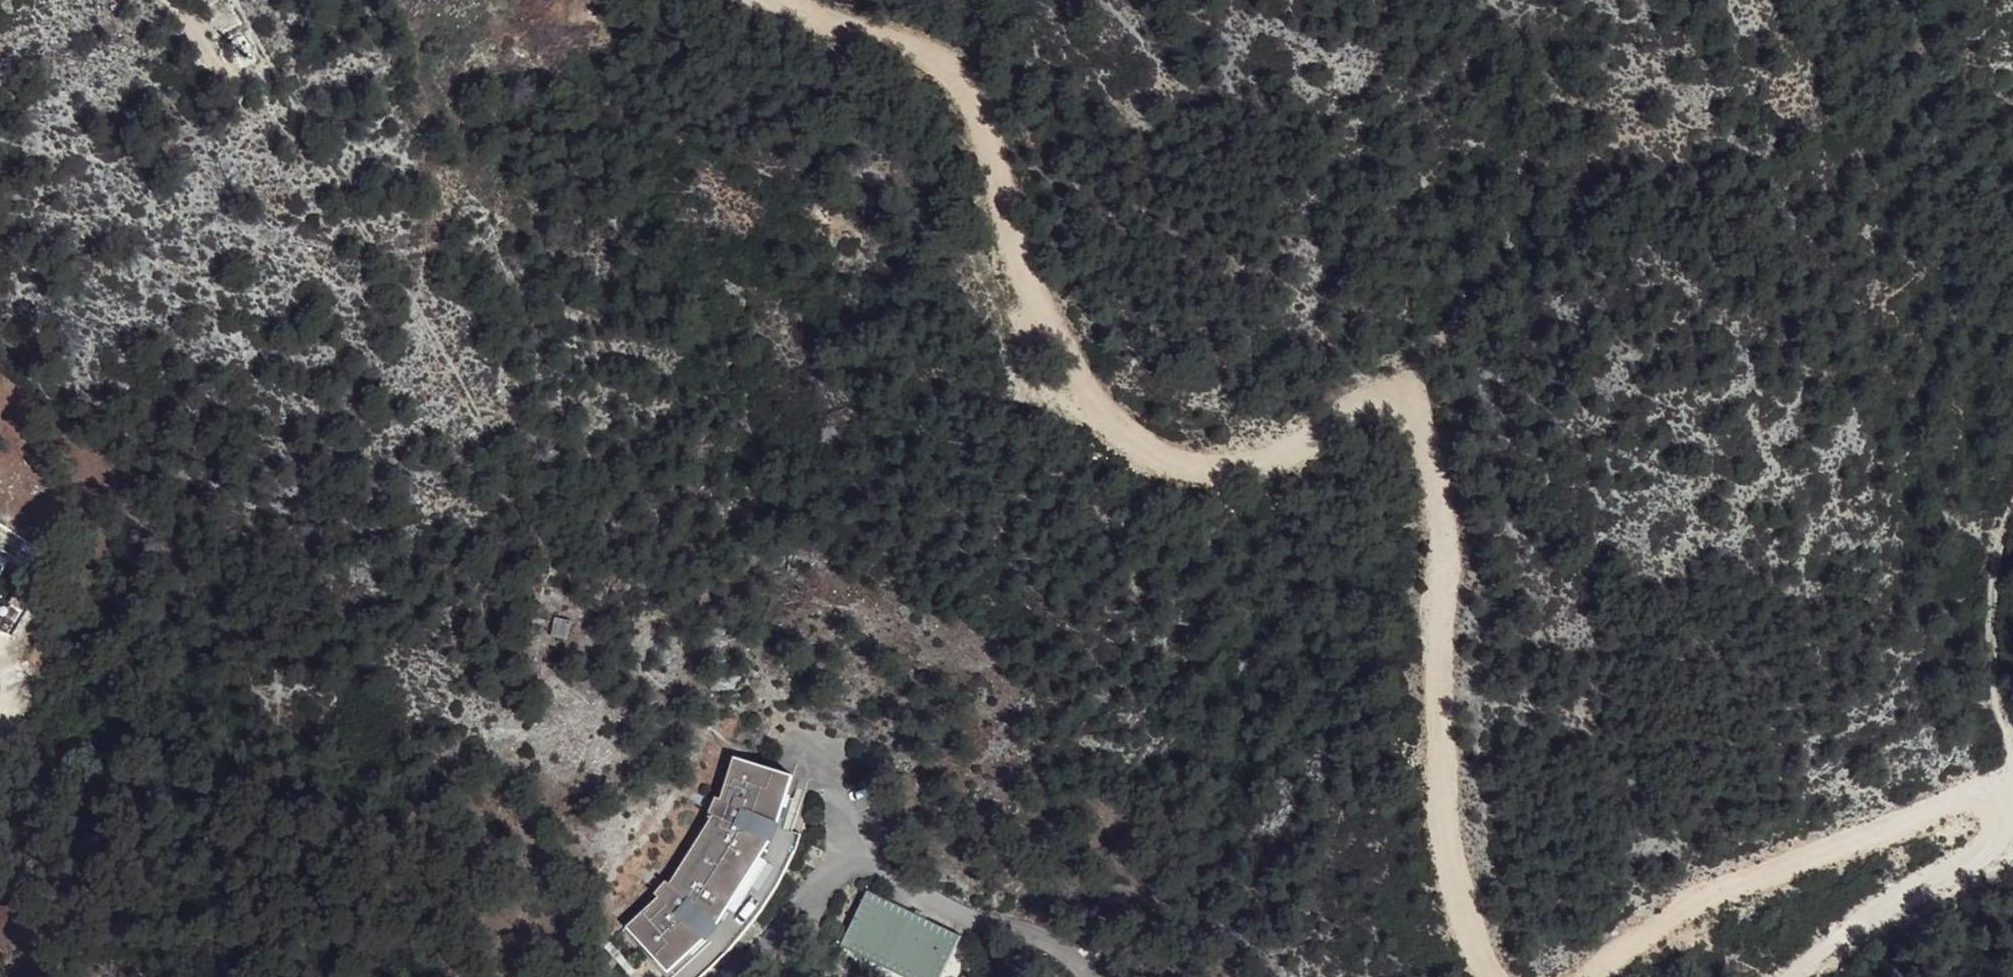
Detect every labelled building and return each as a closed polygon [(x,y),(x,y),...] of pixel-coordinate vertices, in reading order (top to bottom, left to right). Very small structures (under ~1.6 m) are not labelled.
[(571,620),(555,616),(550,635),(566,638),(571,620)] [(670,976),(680,976),(704,956),(722,936),(769,859),(779,834),(792,788),(735,772),(724,811),(719,810),(713,826),(717,828),(677,894),(674,892),(662,906),(667,909),(635,936),(670,976)] [(865,895),(841,953),(890,976),(943,976),(958,942),(865,895)]
